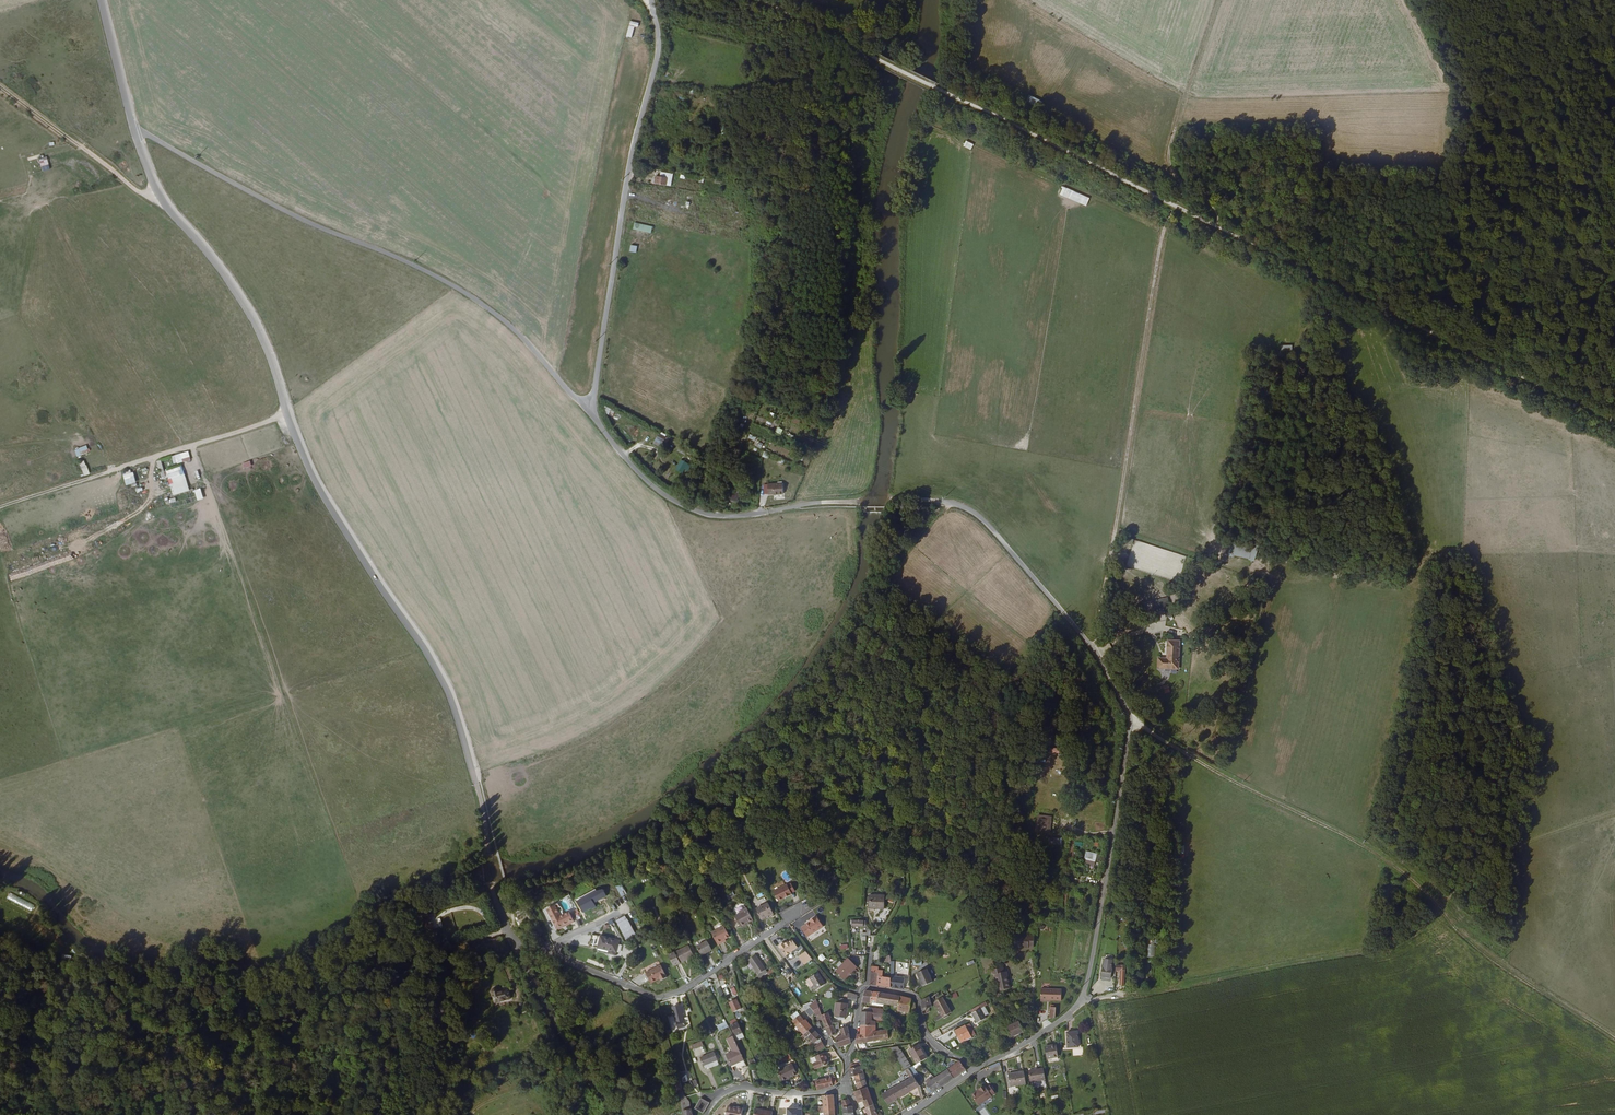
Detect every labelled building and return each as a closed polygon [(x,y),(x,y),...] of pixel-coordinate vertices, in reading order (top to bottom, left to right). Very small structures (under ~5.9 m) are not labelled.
[(631,38),(634,26),(637,27),(638,23),(630,21),(626,36),(631,38)] [(1041,109),(1045,102),(1029,95),(1025,102),(1041,109)] [(966,140),(963,146),(971,150),(974,144),(966,140)] [(39,163),(41,172),(49,170),(47,158),(55,156),(54,151),(41,154),(42,158),(35,160),(36,164),(39,163)] [(665,185),(666,178),(657,176),(656,183),(665,185)] [(1063,187),(1059,195),(1086,205),(1090,197),(1063,187)] [(651,233),(653,226),(634,222),(633,229),(651,233)] [(636,427),(635,431),(642,434),(646,427),(637,422),(634,426),(636,427)] [(615,426),(613,428),(626,442),(628,440),(615,426)] [(654,440),(666,445),(669,438),(658,433),(654,440)] [(73,449),(76,456),(87,452),(85,445),(73,449)] [(188,452),(171,455),(173,464),(190,460),(188,452)] [(688,471),(691,465),(680,459),(675,469),(682,472),(684,469),(688,471)] [(78,462),(83,476),(88,474),(83,460),(78,462)] [(160,460),(156,461),(161,478),(165,476),(160,460)] [(242,464),(244,469),(251,466),(249,461),(242,464)] [(165,471),(172,495),(189,491),(182,466),(165,471)] [(127,490),(137,488),(136,484),(135,484),(132,473),(131,474),(130,469),(122,471),(127,490)] [(784,496),(783,485),(773,486),(773,489),(768,489),(769,496),(774,496),(784,496)] [(197,500),(203,498),(200,488),(193,490),(197,500)] [(742,499),(745,492),(736,489),(734,496),(742,499)] [(1133,540),(1126,567),(1168,577),(1173,558),(1168,556),(1168,554),(1150,550),(1151,545),(1133,540)] [(1228,556),(1255,559),(1257,544),(1230,541),(1228,556)] [(31,565),(56,556),(54,552),(29,561),(31,565)] [(8,573),(11,581),(36,574),(33,566),(8,573)] [(1167,597),(1146,603),(1149,612),(1164,608),(1166,617),(1172,615),(1167,597)] [(1155,669),(1168,670),(1168,667),(1176,667),(1177,643),(1166,642),(1164,661),(1156,660),(1155,669)] [(1047,833),(1048,821),(1037,819),(1036,832),(1047,833)] [(1062,847),(1062,838),(1054,838),(1054,846),(1062,847)] [(802,888),(797,881),(794,883),(799,890),(802,888)] [(778,902),(796,892),(790,882),(773,892),(778,902)] [(629,896),(623,885),(618,888),(624,899),(629,896)] [(885,910),(885,897),(870,897),(870,910),(885,910)] [(557,929),(558,928),(549,909),(557,905),(562,916),(565,915),(559,903),(546,909),(557,929)] [(557,905),(549,909),(558,928),(575,920),(570,912),(565,915),(562,916),(557,905)] [(776,916),(771,905),(759,911),(764,922),(776,916)] [(747,906),(741,909),(742,911),(740,912),(735,914),(740,924),(748,919),(749,920),(753,918),(750,911),(747,906)] [(812,920),(805,924),(810,934),(825,925),(819,914),(815,917),(815,918),(812,920)] [(635,930),(629,916),(620,921),(625,934),(635,930)] [(576,922),(575,920),(558,928),(559,930),(576,922)] [(718,944),(724,941),(723,939),(725,937),(730,935),(724,925),(712,931),(718,944)] [(637,936),(635,930),(625,934),(628,940),(637,936)] [(619,956),(621,940),(593,935),(591,947),(600,949),(600,950),(610,952),(610,954),(619,956)] [(786,941),(785,941),(792,951),(800,946),(794,938),(791,941),(789,942),(789,941),(787,942),(786,941)] [(1016,938),(1015,950),(1029,951),(1033,951),(1034,938),(1029,938),(1029,939),(1016,938)] [(792,951),(785,941),(782,943),(781,945),(788,954),(792,951)] [(707,945),(705,942),(699,946),(704,955),(714,948),(710,943),(707,945)] [(1155,957),(1156,945),(1146,944),(1146,957),(1155,957)] [(677,953),(671,957),(676,967),(683,963),(694,957),(689,947),(677,953)] [(426,952),(429,960),(437,958),(433,950),(426,952)] [(813,958),(807,950),(800,955),(806,963),(813,958)] [(420,953),(423,962),(429,960),(426,952),(420,953)] [(756,953),(750,957),(754,964),(753,965),(754,966),(757,972),(765,968),(756,953)] [(822,954),(817,957),(821,962),(826,958),(822,954)] [(60,965),(70,966),(71,956),(62,955),(60,965)] [(845,979),(858,967),(850,958),(837,970),(845,979)] [(1103,969),(1101,980),(1111,982),(1113,971),(1112,971),(1114,962),(1105,961),(1104,969),(1103,969)] [(1123,985),(1127,985),(1127,966),(1123,966),(1119,966),(1119,971),(1123,971),(1123,985)] [(669,979),(663,967),(648,974),(654,985),(664,980),(665,982),(669,979)] [(1010,989),(1008,971),(1004,972),(1004,968),(994,969),(997,991),(1010,989)] [(932,982),(926,970),(919,972),(919,973),(918,973),(924,986),(932,982)] [(880,973),(872,972),(870,985),(892,988),(892,987),(891,978),(880,977),(880,973)] [(811,977),(818,988),(825,984),(823,980),(821,980),(818,973),(811,977)] [(897,978),(892,978),(891,978),(892,987),(904,989),(905,979),(897,978)] [(492,1000),(508,995),(506,987),(496,990),(496,988),(494,987),(493,987),(491,988),(490,989),(490,991),(492,1000)] [(1056,1001),(1061,1001),(1061,990),(1040,989),(1040,1002),(1047,1002),(1047,1001),(1050,1001),(1056,1001)] [(872,992),(865,992),(863,1003),(871,1003),(872,992)] [(888,994),(872,992),(871,1003),(873,1003),(874,1001),(885,1003),(899,1004),(900,996),(888,994)] [(911,999),(900,996),(899,1004),(885,1003),(885,1004),(894,1005),(894,1008),(897,1008),(896,1010),(898,1011),(899,1010),(910,1013),(911,1012),(916,1013),(915,1007),(913,1001),(911,999)] [(930,998),(929,997),(922,1001),(923,1011),(931,1008),(932,1007),(930,998)] [(845,1017),(847,999),(837,998),(834,1016),(845,1017)] [(952,1013),(944,998),(943,998),(935,1002),(942,1015),(935,1019),(937,1022),(944,1018),(945,1019),(949,1016),(948,1015),(952,1013)] [(728,1002),(732,1013),(741,1009),(737,999),(728,1002)] [(824,1019),(822,1015),(817,1002),(813,1003),(816,1011),(817,1015),(820,1014),(822,1020),(824,1019)] [(970,1011),(978,1023),(986,1018),(985,1016),(981,1009),(985,1006),(988,1005),(986,1002),(970,1011)] [(816,1011),(811,1005),(808,1008),(808,1009),(803,1014),(807,1018),(816,1011)] [(687,1027),(682,1006),(674,1008),(679,1029),(687,1027)] [(875,1008),(873,1012),(872,1020),(883,1020),(884,1009),(875,1008)] [(873,1012),(862,1012),(861,1034),(857,1035),(856,1043),(889,1038),(888,1030),(876,1032),(871,1033),(872,1025),(872,1020),(873,1012)] [(829,1013),(822,1015),(824,1019),(826,1027),(833,1024),(832,1022),(829,1013)] [(801,1015),(794,1021),(805,1034),(812,1028),(806,1020),(804,1020),(801,1015)] [(719,1031),(728,1027),(725,1021),(716,1026),(719,1031)] [(744,1032),(739,1022),(732,1025),(737,1035),(744,1032)] [(969,1023),(955,1032),(961,1042),(972,1036),(969,1031),(972,1029),(969,1023)] [(833,1024),(826,1027),(830,1036),(837,1034),(833,1024)] [(1022,1033),(1018,1024),(1006,1029),(1010,1039),(1022,1033)] [(723,1036),(732,1032),(730,1027),(721,1031),(723,1036)] [(851,1041),(848,1027),(838,1030),(839,1036),(835,1038),(837,1042),(839,1047),(851,1043),(851,1041)] [(812,1028),(805,1034),(814,1041),(821,1037),(812,1028)] [(1070,1048),(1081,1048),(1080,1034),(1069,1034),(1070,1048)] [(744,1059),(736,1041),(731,1043),(734,1051),(727,1054),(732,1065),(744,1059)] [(824,1046),(820,1041),(814,1047),(817,1052),(824,1046)] [(918,1064),(920,1063),(928,1059),(920,1044),(911,1049),(918,1064)] [(1056,1056),(1054,1044),(1042,1045),(1044,1058),(1056,1056)] [(901,1052),(900,1047),(893,1048),(905,1071),(908,1069),(911,1068),(906,1059),(902,1052),(901,1052)] [(823,1053),(810,1059),(815,1070),(828,1064),(823,1053)] [(702,1059),(705,1067),(718,1061),(715,1054),(702,1059)] [(793,1059),(789,1055),(772,1059),(774,1064),(793,1059)] [(937,1064),(943,1065),(944,1063),(945,1058),(939,1056),(937,1064)] [(744,1059),(732,1065),(733,1067),(737,1065),(739,1068),(747,1065),(744,1059)] [(718,1061),(705,1067),(706,1070),(720,1065),(718,1061)] [(966,1070),(960,1062),(948,1070),(953,1078),(966,1070)] [(782,1080),(794,1073),(789,1065),(777,1072),(782,1080)] [(862,1066),(850,1069),(851,1077),(855,1075),(864,1073),(862,1066)] [(913,1067),(911,1068),(908,1069),(914,1077),(918,1074),(913,1067)] [(1045,1079),(1043,1067),(1029,1070),(1031,1081),(1045,1079)] [(953,1078),(948,1070),(935,1079),(941,1087),(953,1078)] [(864,1073),(855,1075),(856,1079),(854,1079),(854,1081),(855,1086),(857,1086),(858,1086),(860,1091),(865,1089),(867,1088),(864,1073)] [(1027,1085),(1024,1073),(1010,1075),(1012,1087),(1027,1085)] [(920,1086),(914,1077),(883,1094),(888,1104),(918,1087),(920,1086)] [(815,1081),(817,1090),(834,1086),(833,1084),(831,1078),(815,1081)] [(941,1087),(935,1079),(932,1081),(928,1084),(933,1092),(941,1087)] [(922,1088),(920,1086),(918,1087),(924,1096),(926,1094),(922,1088)] [(980,1107),(997,1095),(992,1086),(988,1089),(986,1087),(981,1090),(982,1092),(978,1094),(977,1094),(974,1096),(974,1097),(980,1107)] [(860,1091),(855,1092),(859,1102),(862,1101),(867,1111),(875,1107),(870,1098),(869,1098),(865,1089),(860,1091)] [(834,1095),(823,1096),(824,1110),(822,1110),(822,1113),(824,1113),(824,1114),(827,1114),(836,1114),(834,1095)] [(700,1110),(705,1099),(700,1096),(694,1107),(700,1110)] [(848,1099),(843,1100),(844,1114),(850,1114),(850,1113),(853,1113),(852,1106),(848,1099)] [(728,1113),(732,1113),(731,1114),(742,1114),(744,1108),(739,1107),(738,1108),(729,1106),(728,1113)] [(867,1111),(869,1114),(878,1114),(875,1107),(867,1111)] [(982,1114),(990,1114),(991,1114),(984,1107),(978,1112),(982,1114)]
